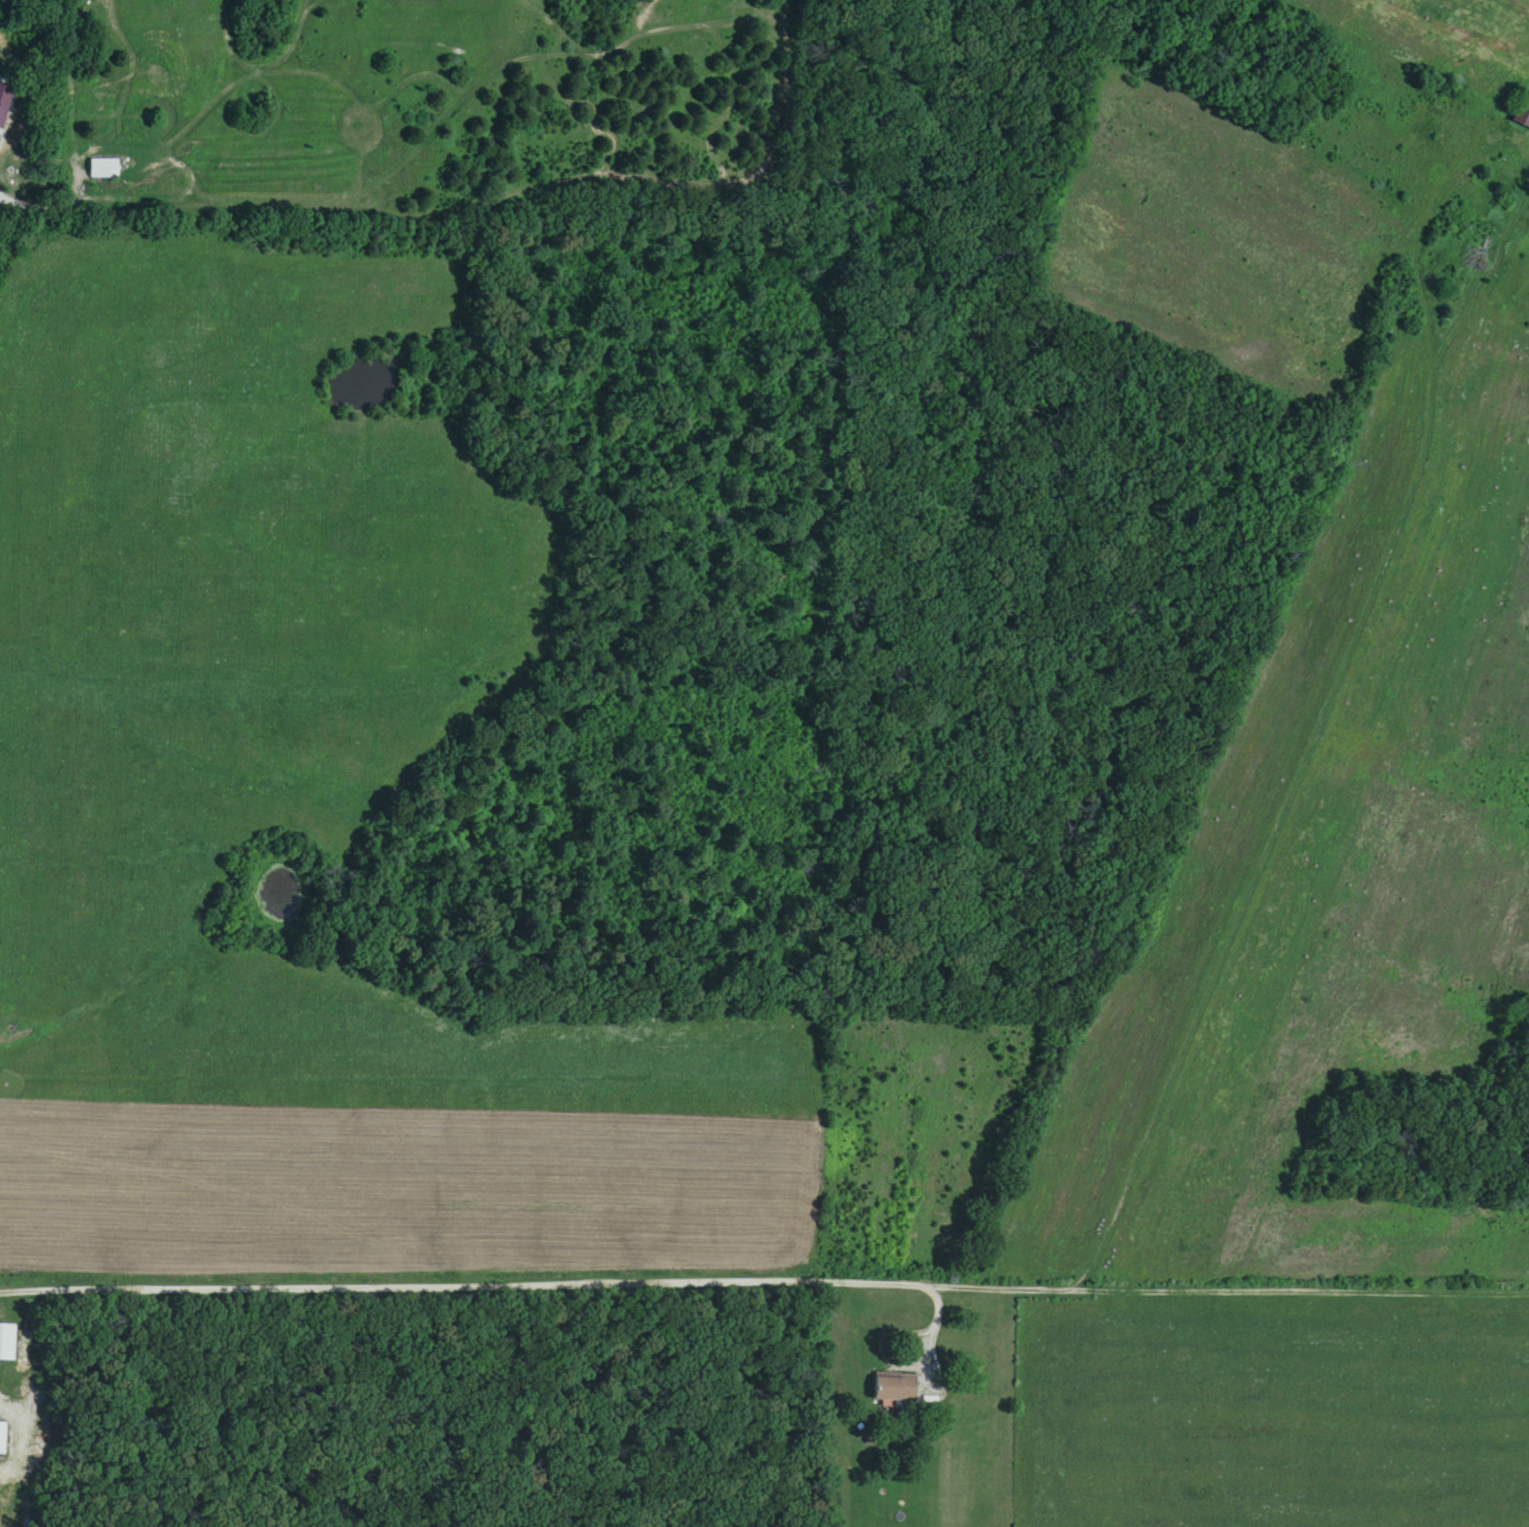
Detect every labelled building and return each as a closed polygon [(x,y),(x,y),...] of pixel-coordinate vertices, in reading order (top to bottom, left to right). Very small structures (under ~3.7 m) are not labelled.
[(1521,126),(1528,130),(1528,109),(1521,126)] [(90,162),(90,180),(118,180),(118,162),(90,162)] [(15,1361),(15,1325),(0,1325),(0,1361),(15,1361)] [(875,1376),(875,1402),(916,1403),(916,1376),(875,1376)]
